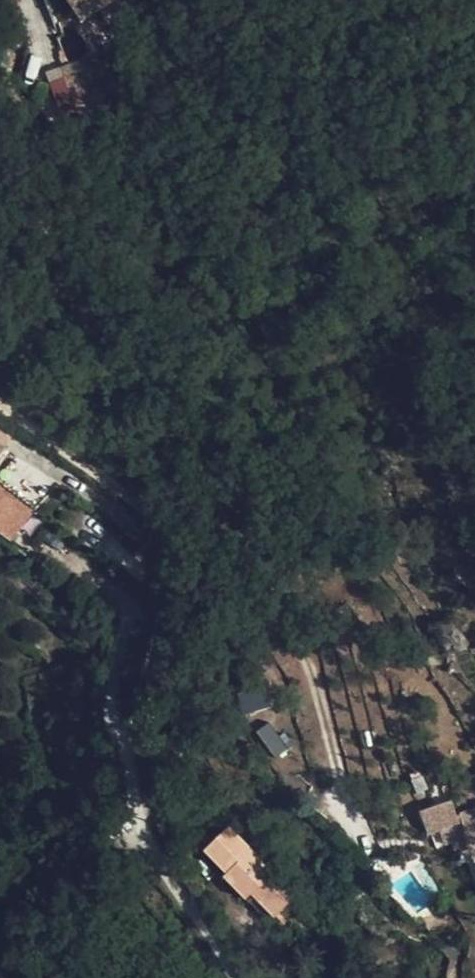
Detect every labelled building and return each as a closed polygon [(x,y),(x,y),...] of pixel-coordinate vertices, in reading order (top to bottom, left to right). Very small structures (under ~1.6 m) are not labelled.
[(79,20),(97,8),(111,0),(66,0),(79,20)] [(130,0),(111,0),(97,8),(106,23),(121,16),(119,9),(131,2),(130,0)] [(98,62),(94,52),(89,55),(68,63),(60,67),(63,76),(77,111),(83,127),(99,120),(94,107),(90,108),(86,97),(97,92),(95,78),(90,66),(98,62)] [(112,52),(109,52),(108,63),(129,65),(130,58),(129,57),(112,52)] [(42,59),(24,54),(18,80),(22,89),(28,92),(33,97),(40,104),(48,82),(39,75),(42,59)] [(77,111),(63,76),(48,82),(61,117),(77,111)] [(0,423),(0,444),(5,448),(15,433),(0,423)] [(36,507),(54,489),(13,459),(0,475),(0,480),(36,507)] [(0,480),(0,530),(11,538),(12,536),(20,526),(36,507),(0,480)] [(49,521),(36,507),(20,526),(33,538),(49,521)] [(233,686),(243,716),(274,706),(264,677),(233,686)] [(458,794),(451,776),(435,781),(441,800),(454,795),(458,794)] [(454,795),(441,800),(424,806),(434,830),(443,825),(449,839),(457,837),(461,849),(473,845),(473,846),(474,852),(474,823),(468,826),(463,809),(460,811),(454,795)] [(299,891),(231,824),(208,847),(230,869),(233,867),(242,876),(237,881),(250,895),(261,885),(284,908),(299,891)] [(421,854),(417,846),(409,849),(413,858),(421,854)] [(242,876),(233,867),(230,869),(227,873),(237,881),(242,876)] [(284,908),(261,885),(250,895),(265,909),(269,905),(278,913),(284,908)]
